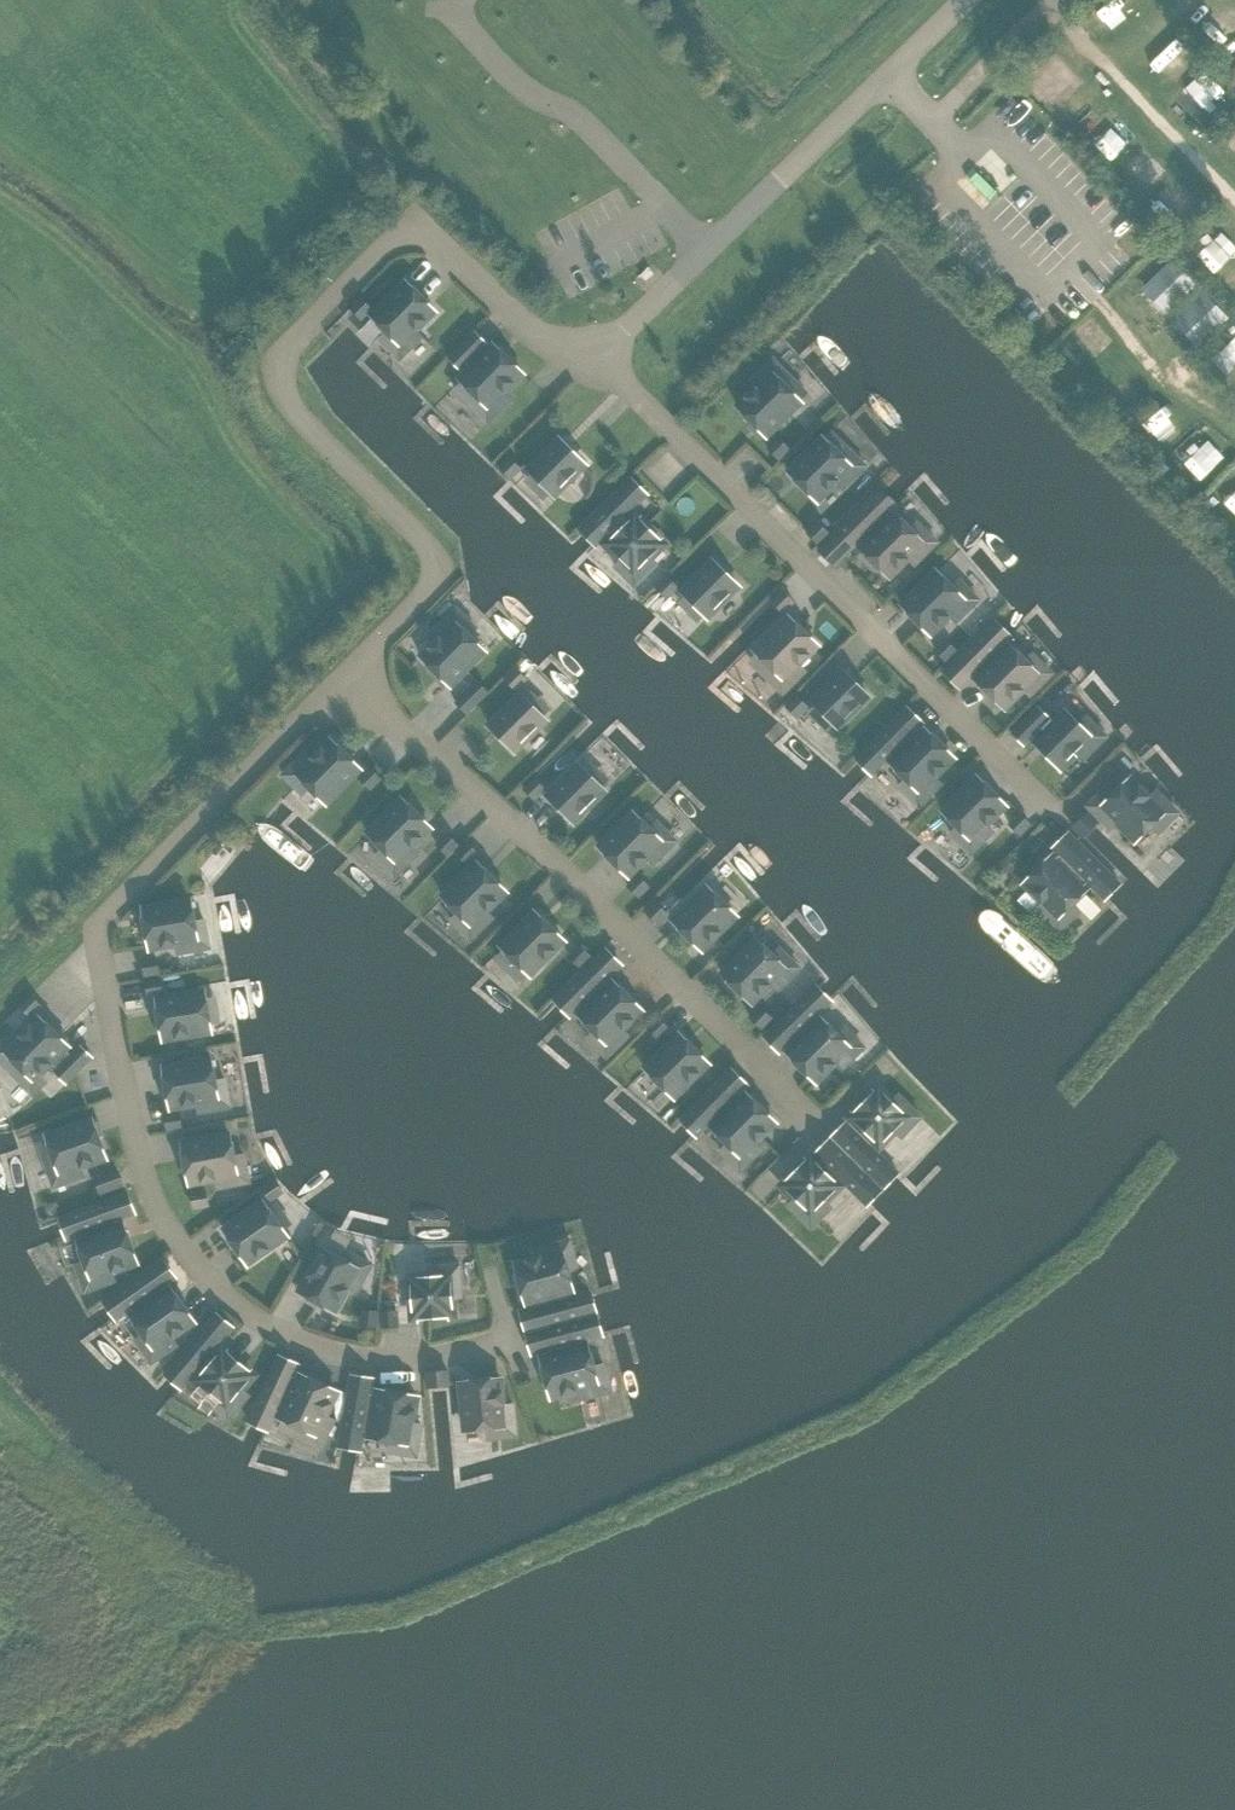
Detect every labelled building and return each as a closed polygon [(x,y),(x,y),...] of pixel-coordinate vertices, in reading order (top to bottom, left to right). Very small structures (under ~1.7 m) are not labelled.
[(1175,30),(1144,56),(1160,76),(1192,50),(1175,30)] [(1234,104),(1234,98),(1212,74),(1184,100),(1209,127),(1234,104)] [(1152,205),(1173,226),(1202,198),(1182,177),(1152,205)] [(1212,270),(1233,252),(1215,231),(1195,249),(1212,270)] [(1143,286),(1169,311),(1198,280),(1172,256),(1143,286)] [(434,311),(407,283),(372,317),(387,332),(380,339),(399,359),(422,337),(415,330),(434,311)] [(1206,288),(1175,318),(1200,344),(1231,314),(1206,288)] [(361,297),(349,309),(361,321),(373,309),(361,297)] [(486,343),(475,332),(449,359),(460,370),(466,364),(471,369),(460,380),(475,395),(468,402),(488,421),(510,399),(503,392),(522,373),(494,345),(490,349),(485,345),(486,343)] [(792,379),(773,360),(750,381),(757,388),(738,407),(765,436),(800,401),(785,386),(792,379)] [(779,437),(767,449),(779,461),(791,449),(779,437)] [(838,453),(823,438),(788,473),(816,500),(836,481),(842,488),(865,466),(845,446),(838,453)] [(553,495),(584,464),(560,440),(529,471),(553,495)] [(510,480),(521,469),(510,458),(499,468),(510,480)] [(632,519),(627,515),(647,494),(632,479),(580,531),(595,546),(606,535),(611,540),(607,544),(622,559),(615,566),(634,586),(657,564),(650,557),(662,544),(635,517),(632,519)] [(880,489),(818,551),(834,566),(859,540),(864,545),(860,549),(888,577),(907,557),(914,564),(937,542),(917,522),(910,529),(895,514),(891,518),(886,514),(896,504),(880,489)] [(817,522),(806,533),(816,543),(819,546),(830,535),(817,522)] [(707,617),(738,586),(713,561),(682,593),(707,617)] [(902,606),(929,634),(949,615),(955,622),(978,600),(959,580),(952,587),(937,571),(902,606)] [(667,576),(655,588),(667,600),(679,588),(667,576)] [(782,589),(770,602),(784,615),(796,601),(782,589)] [(434,631),(441,638),(422,657),(449,685),(483,650),(468,636),(475,629),(456,609),(434,631)] [(783,693),(805,671),(798,664),(817,644),(789,617),(754,652),(770,666),(763,673),(783,693)] [(995,621),(944,673),(959,688),(975,672),(979,676),(975,680),(1003,708),(1022,689),(1029,696),(1051,673),(1032,654),(1025,661),(1010,646),(1006,649),(1001,645),(1010,636),(995,621)] [(944,640),(933,651),(946,664),(958,651),(945,639),(944,640)] [(515,668),(503,680),(516,693),(528,680),(516,669),(515,668)] [(837,727),(868,696),(844,671),(812,702),(837,727)] [(477,680),(454,702),(467,715),(489,692),(477,680)] [(521,695),(489,726),(514,750),(545,719),(521,695)] [(797,695),(784,707),(797,720),(809,708),(797,695)] [(1038,707),(1012,734),(1023,745),(1032,736),(1037,741),(1035,743),(1059,768),(1075,752),(1082,759),(1104,737),(1085,717),(1078,724),(1067,713),(1066,712),(1055,724),(1045,733),(1040,728),(1049,718),(1038,707)] [(922,723),(907,708),(856,760),(871,775),(890,756),(894,760),(891,764),(906,779),(899,786),(919,805),(941,783),(934,776),(953,757),(925,729),(921,733),(916,729),(922,723)] [(312,759),(305,753),(283,775),(303,794),(310,787),(325,803),(359,768),(332,740),(312,759)] [(579,766),(548,797),(572,821),(604,790),(579,766)] [(371,768),(359,778),(359,779),(369,790),(381,780),(371,768)] [(970,853),(992,831),(985,824),(1005,805),(977,777),(942,811),(957,827),(951,833),(970,853)] [(1104,809),(1097,816),(1110,828),(1117,821),(1136,841),(1151,825),(1158,832),(1177,813),(1155,791),(1148,797),(1129,778),(1116,791),(1101,806),(1104,809)] [(535,779),(523,790),(534,802),(546,790),(535,779)] [(402,799),(368,834),(383,849),(376,856),(395,875),(417,853),(411,846),(430,827),(402,799)] [(1088,810),(1070,827),(1081,838),(1099,821),(1088,810)] [(1018,812),(1007,824),(1008,825),(1020,837),(1032,824),(1018,812)] [(634,813),(599,848),(627,876),(646,856),(653,863),(675,841),(656,822),(649,828),(634,813)] [(449,832),(435,845),(445,856),(459,843),(449,832)] [(1120,884),(1068,833),(1053,848),(1060,855),(1055,859),(1051,855),(1024,883),(1043,902),(1036,909),(1058,932),(1078,912),(1071,905),(1086,890),(1082,886),(1087,882),(1104,899),(1120,884)] [(466,842),(456,853),(468,865),(478,855),(466,842)] [(478,863),(443,897),(458,913),(451,919),(471,939),(493,917),(486,910),(505,891),(478,863)] [(638,875),(627,887),(638,898),(649,886),(638,875)] [(707,887),(673,922),(701,949),(735,915),(707,887)] [(643,911),(642,912),(659,928),(670,916),(653,900),(644,910),(643,911)] [(191,901),(143,909),(149,948),(176,943),(178,953),(209,948),(204,920),(195,922),(191,901)] [(503,949),(496,956),(517,977),(524,970),(529,975),(563,940),(535,912),(501,947),(503,949)] [(757,940),(722,975),(750,1002),(770,983),(776,990),(798,968),(779,948),(772,955),(757,940)] [(580,945),(568,956),(580,969),(592,957),(581,946),(580,945)] [(606,1044),(641,1009),(614,981),(609,985),(605,981),(621,965),(606,950),(554,1001),(569,1016),(578,1007),(583,1012),(579,1016),(606,1044)] [(157,957),(141,960),(144,978),(160,975),(157,957)] [(160,978),(144,981),(147,998),(163,995),(160,978)] [(787,1054),(815,1082),(834,1062),(841,1069),(863,1047),(844,1028),(837,1034),(822,1019),(818,1023),(814,1018),(831,1001),(816,986),(764,1037),(779,1052),(787,1045),(791,1049),(787,1054)] [(204,992),(157,1000),(163,1039),(211,1030),(204,992)] [(31,995),(19,1007),(31,1019),(43,1007),(31,995)] [(761,1006),(749,1018),(761,1031),(773,1018),(761,1006)] [(657,1017),(645,1029),(658,1042),(670,1029),(657,1017)] [(40,1018),(20,1037),(13,1030),(0,1044),(0,1061),(11,1072),(18,1065),(33,1080),(50,1063),(57,1069),(54,1072),(66,1083),(92,1057),(81,1046),(71,1055),(64,1049),(68,1045),(40,1018)] [(680,1034),(645,1069),(673,1097),(708,1062),(680,1034)] [(211,1060),(163,1069),(170,1107),(197,1102),(199,1112),(229,1106),(225,1079),(215,1081),(211,1060)] [(755,1141),(775,1122),(747,1094),(744,1097),(739,1092),(747,1085),(732,1070),(680,1121),(696,1136),(712,1120),(716,1125),(712,1129),(727,1144),(720,1151),(740,1170),(762,1148),(755,1141)] [(831,1138),(883,1189),(898,1173),(871,1146),(876,1141),(879,1145),(894,1130),(901,1137),(921,1117),(898,1095),(892,1102),(879,1089),(851,1117),(853,1119),(848,1123),(847,1122),(831,1138)] [(180,1111),(163,1113),(166,1131),(182,1129),(180,1111)] [(92,1121),(46,1137),(54,1157),(44,1160),(54,1186),(83,1175),(80,1166),(105,1157),(92,1121)] [(230,1136),(182,1144),(189,1183),(216,1178),(218,1188),(248,1182),(243,1155),(234,1157),(230,1136)] [(883,1189),(831,1138),(815,1154),(817,1156),(813,1160),(811,1158),(783,1186),(796,1198),(789,1205),(811,1227),(831,1208),(824,1201),(839,1186),(836,1182),(840,1178),(867,1205),(883,1189)] [(117,1169),(93,1177),(100,1196),(124,1187),(118,1170),(117,1169)] [(273,1178),(259,1188),(270,1203),(284,1193),(273,1178)] [(206,1188),(190,1191),(193,1210),(209,1207),(206,1188)] [(135,1214),(127,1193),(59,1218),(66,1239),(80,1233),(83,1240),(78,1242),(85,1262),(76,1265),(85,1291),(115,1280),(111,1271),(137,1262),(124,1225),(118,1227),(116,1220),(135,1214)] [(264,1203),(224,1231),(246,1263),(287,1235),(264,1203)] [(520,1311),(526,1333),(596,1314),(590,1292),(569,1298),(567,1291),(573,1290),(567,1269),(576,1267),(569,1240),(539,1248),(542,1258),(515,1265),(525,1303),(531,1301),(533,1308),(520,1311)] [(324,1249),(300,1292),(334,1311),(347,1287),(356,1292),(371,1264),(347,1251),(342,1259),(324,1249)] [(176,1278),(163,1260),(104,1302),(116,1319),(132,1308),(136,1313),(131,1317),(144,1334),(136,1340),(151,1362),(177,1344),(171,1336),(194,1321),(171,1289),(167,1292),(163,1287),(176,1278)] [(432,1277),(411,1278),(414,1317),(453,1315),(451,1297),(461,1296),(459,1265),(431,1267),(432,1277)] [(361,1310),(360,1326),(378,1327),(379,1311),(361,1310)] [(399,1311),(380,1311),(381,1328),(400,1327),(399,1311)] [(233,1327),(216,1313),(165,1375),(181,1388),(195,1371),(201,1376),(197,1380),(213,1394),(207,1401),(228,1419),(248,1395),(241,1389),(252,1375),(222,1350),(219,1353),(214,1349),(233,1327)] [(596,1314),(526,1333),(532,1354),(544,1351),(546,1357),(540,1358),(550,1396),(577,1390),(579,1399),(609,1391),(602,1364),(593,1367),(588,1346),(582,1347),(580,1341),(602,1335),(596,1314)] [(298,1364),(279,1355),(248,1421),(268,1430),(277,1411),(283,1414),(280,1419),(300,1428),(296,1436),(321,1448),(334,1420),(325,1416),(337,1391),(301,1374),(299,1379),(293,1377),(298,1364)] [(448,1368),(425,1371),(427,1387),(450,1384),(448,1368)] [(373,1379),(352,1375),(339,1447),(360,1450),(364,1431),(370,1432),(369,1437),(390,1441),(389,1451),(416,1455),(421,1425),(412,1423),(417,1396),(378,1389),(377,1395),(370,1394),(373,1379)] [(500,1378),(461,1382),(466,1430),(488,1428),(489,1438),(516,1435),(512,1404),(503,1405),(500,1378)]
